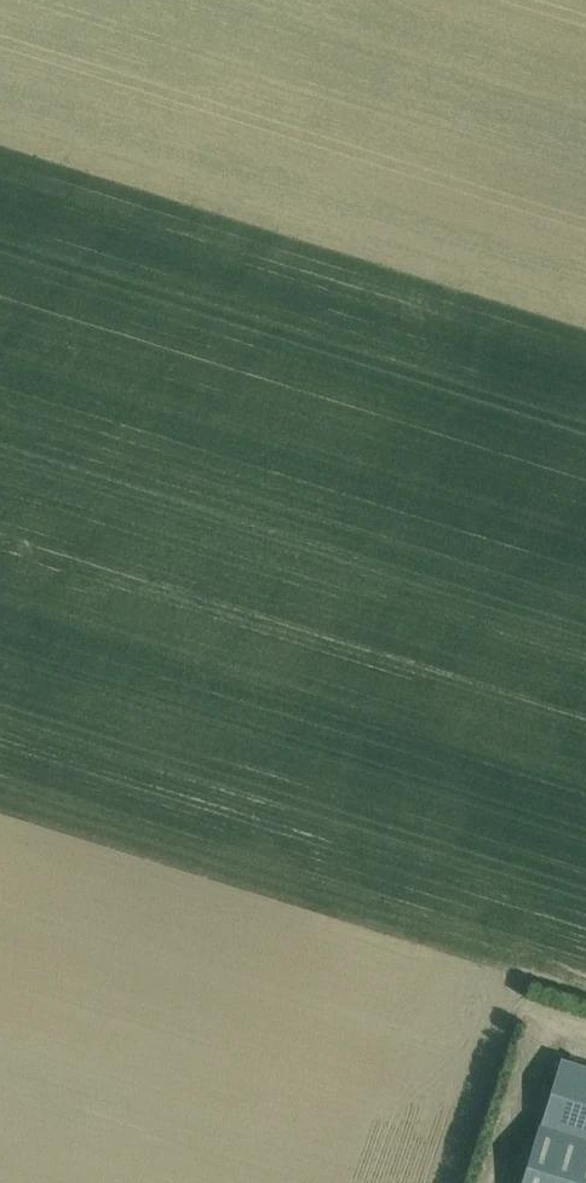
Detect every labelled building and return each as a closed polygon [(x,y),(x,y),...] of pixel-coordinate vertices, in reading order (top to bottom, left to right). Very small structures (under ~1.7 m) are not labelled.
[(563,1056),(523,1182),(585,1182),(585,1063),(563,1056)]
